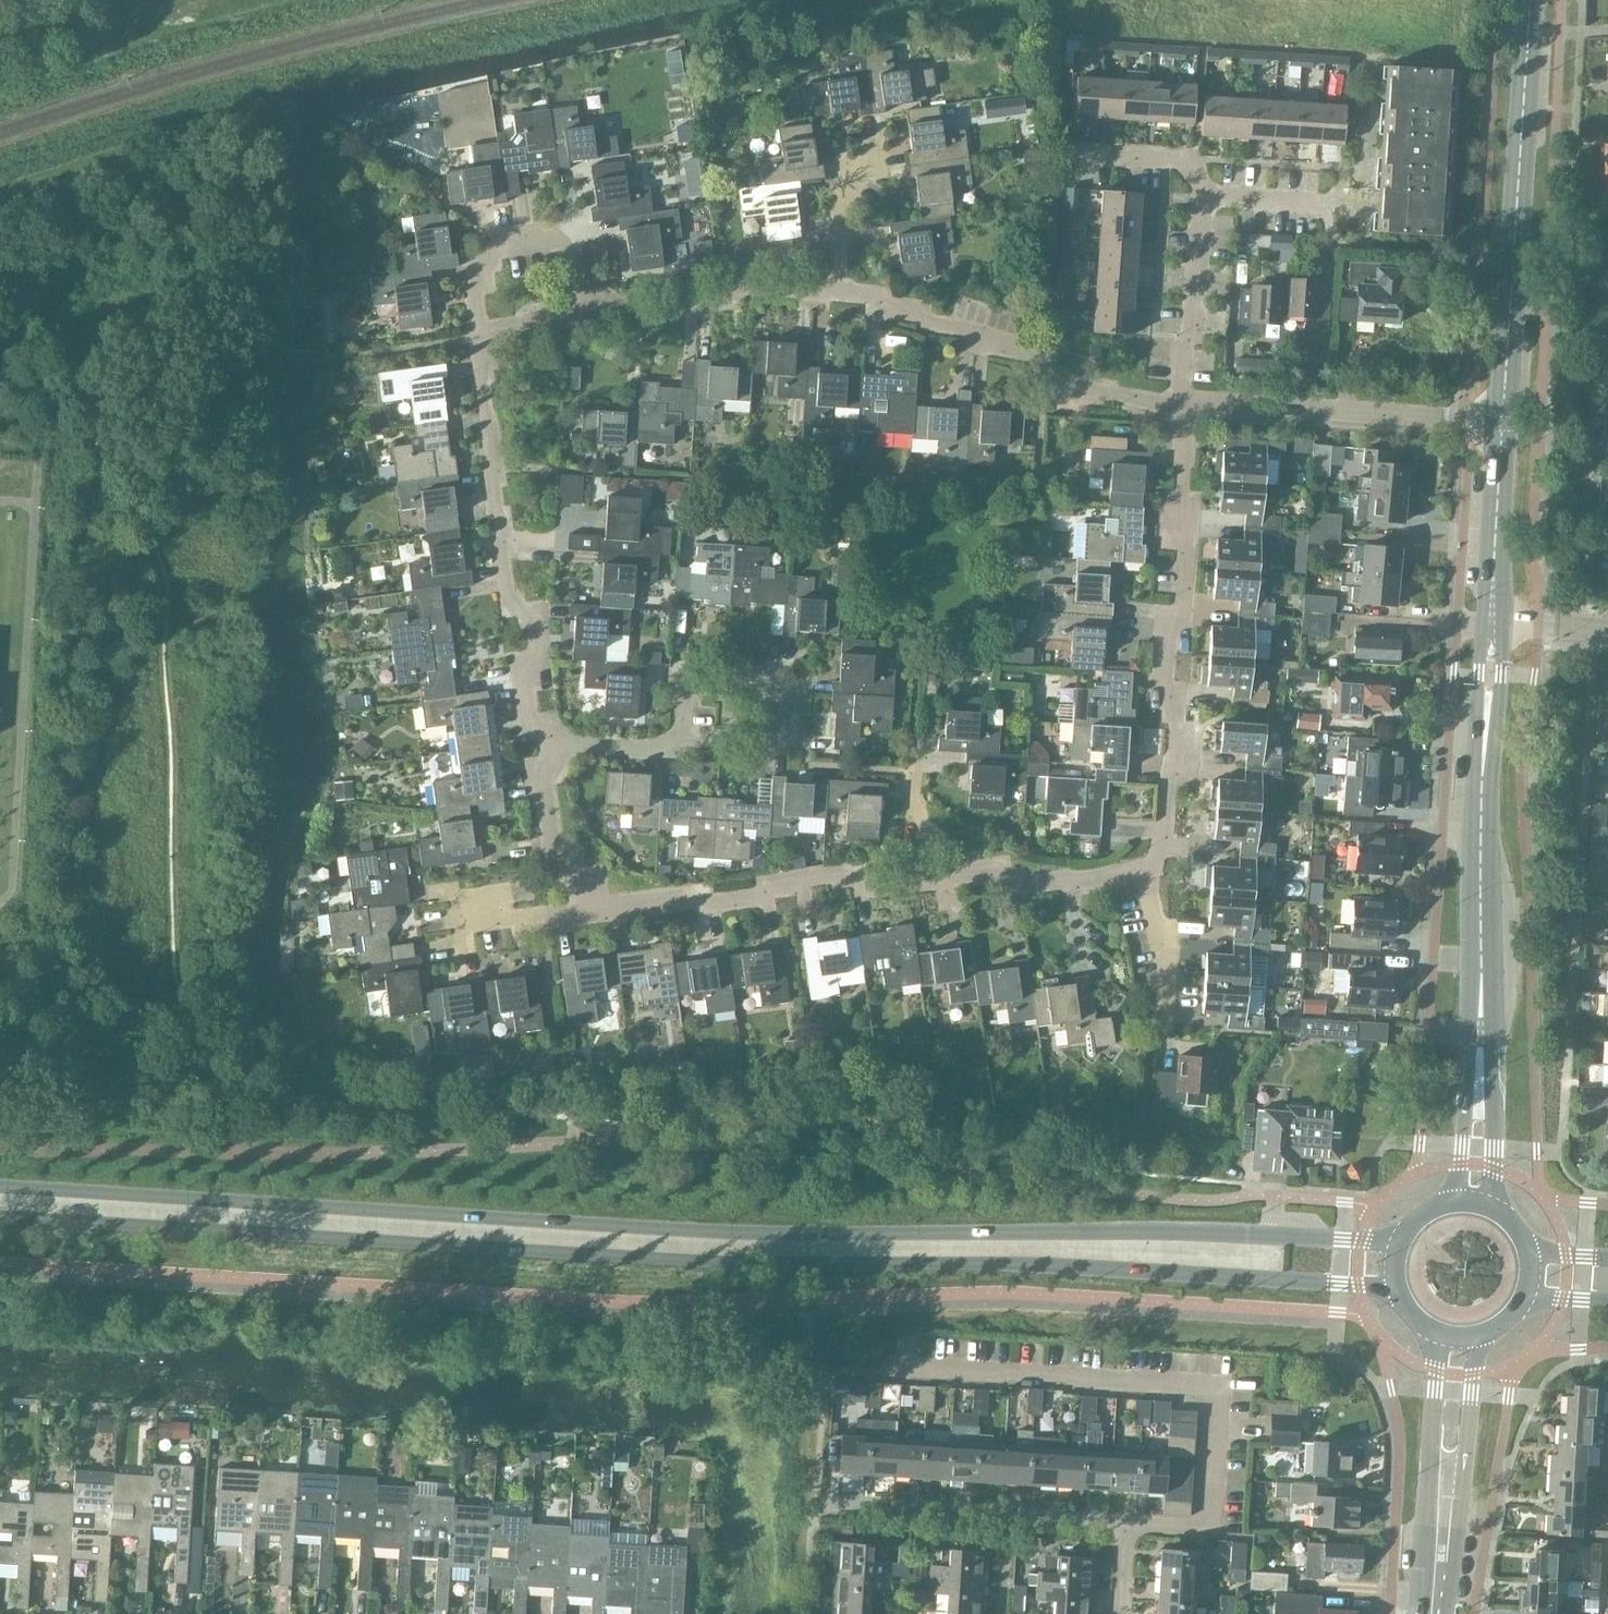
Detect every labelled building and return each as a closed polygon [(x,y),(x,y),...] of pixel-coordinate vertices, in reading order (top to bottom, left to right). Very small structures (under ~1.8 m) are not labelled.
[(1081,42),(1080,52),(1092,53),(1092,49),(1092,42),(1081,42)] [(1115,51),(1115,54),(1127,55),(1128,45),(1115,44),(1115,51)] [(1128,45),(1127,55),(1139,56),(1139,52),(1139,45),(1128,45)] [(1162,54),(1162,57),(1174,58),(1175,48),(1162,47),(1162,54)] [(1175,48),(1174,58),(1186,59),(1186,55),(1186,48),(1175,48)] [(890,49),(863,53),(873,114),(886,112),(885,106),(927,99),(925,88),(936,86),(933,68),(922,70),(921,66),(890,72),(888,64),(893,63),(890,49)] [(1208,50),(1207,61),(1219,61),(1219,58),(1220,50),(1208,50)] [(1242,59),(1242,63),(1255,64),(1255,53),(1243,52),(1242,59)] [(873,114),(863,53),(835,58),(837,73),(842,72),(843,80),(812,85),(812,89),(802,91),(804,108),(815,107),(817,117),(859,110),(860,116),(873,114)] [(1255,53),(1255,64),(1266,64),(1266,61),(1267,53),(1255,53)] [(1289,62),(1289,66),(1302,67),(1302,56),(1290,55),(1289,62)] [(1302,56),(1302,67),(1313,68),(1313,63),(1314,56),(1302,56)] [(1336,65),(1336,69),(1349,70),(1350,59),(1337,58),(1336,65)] [(1380,122),(1386,122),(1454,126),(1458,71),(1390,66),(1387,108),(1381,108),(1380,122)] [(1076,117),(1100,118),(1103,79),(1078,78),(1076,117)] [(498,91),(496,79),(488,81),(490,93),(498,91)] [(1100,118),(1124,120),(1126,81),(1103,79),(1100,118)] [(1124,120),(1147,121),(1149,82),(1126,81),(1124,120)] [(1149,82),(1147,121),(1170,123),(1173,84),(1149,82)] [(1173,84),(1170,123),(1195,124),(1197,85),(1173,84)] [(1022,97),(1003,100),(1005,113),(1024,110),(1022,97)] [(1202,136),(1227,138),(1229,99),(1205,97),(1202,136)] [(1227,138),(1250,139),(1252,100),(1229,99),(1227,138)] [(1250,139),(1274,141),(1276,102),(1252,100),(1250,139)] [(1274,141),(1297,142),(1299,103),(1276,102),(1274,141)] [(1297,142),(1321,143),(1323,105),(1299,103),(1297,142)] [(1323,105),(1321,143),(1345,145),(1347,106),(1323,105)] [(577,106),(548,110),(557,171),(570,169),(570,163),(611,157),(619,156),(616,136),(608,138),(606,124),(575,129),(574,121),(579,121),(577,106)] [(906,153),(908,166),(968,158),(965,130),(950,133),(951,137),(944,138),(939,106),(906,111),(912,152),(906,153)] [(511,142),(498,144),(506,197),(521,195),(518,172),(538,169),(539,173),(557,171),(548,110),(545,111),(513,115),(516,135),(511,142)] [(1377,176),(1383,177),(1451,181),(1454,126),(1386,122),(1384,164),(1378,163),(1377,176)] [(366,124),(361,140),(380,146),(384,130),(366,124)] [(676,127),(678,144),(697,141),(695,124),(676,127)] [(761,159),(765,186),(800,181),(800,182),(826,179),(824,165),(818,166),(812,124),(779,128),(784,160),(776,161),(776,157),(761,159)] [(697,135),(699,146),(713,144),(711,133),(697,135)] [(506,197),(498,144),(470,148),(472,162),(477,161),(478,168),(446,173),(451,205),(492,199),(494,205),(507,203),(506,197)] [(1027,162),(1038,161),(1037,149),(1025,150),(1027,162)] [(916,179),(922,219),(950,215),(950,216),(955,216),(950,184),(957,183),(958,188),(972,186),(968,158),(908,166),(910,180),(916,179)] [(686,180),(701,178),(698,160),(683,162),(686,180)] [(592,223),(618,219),(653,213),(649,186),(635,188),(635,193),(628,194),(624,162),(591,166),(597,209),(591,209),(592,223)] [(1451,181),(1383,177),(1381,219),(1374,218),(1374,231),(1380,231),(1380,232),(1448,236),(1451,181)] [(800,181),(765,186),(739,190),(743,218),(758,216),(757,211),(764,210),(769,242),(801,237),(796,196),(801,195),(800,182),(800,181)] [(1067,188),(1066,201),(1073,201),(1077,201),(1078,189),(1067,188)] [(1103,191),(1102,215),(1141,218),(1143,194),(1103,191)] [(723,217),(721,205),(709,207),(711,219),(723,217)] [(653,213),(618,219),(620,232),(626,231),(631,273),(664,268),(659,236),(667,235),(668,240),(682,238),(678,210),(653,213)] [(395,248),(399,275),(399,276),(431,271),(459,268),(457,254),(451,254),(445,212),(413,217),(417,249),(411,250),(410,246),(395,248)] [(950,215),(922,219),(889,224),(891,238),(897,237),(903,278),(936,274),(931,242),(938,241),(939,246),(954,244),(950,216),(950,215)] [(1102,215),(1100,238),(1139,241),(1141,218),(1102,215)] [(1065,224),(1064,236),(1074,236),(1075,224),(1071,224),(1065,224)] [(1064,236),(1063,248),(1070,248),(1074,248),(1074,236),(1064,236)] [(1100,238),(1099,262),(1138,264),(1139,241),(1100,238)] [(711,242),(694,244),(697,262),(714,260),(711,242)] [(704,276),(716,274),(714,260),(708,261),(702,268),(704,276)] [(1099,262),(1097,285),(1136,288),(1138,264),(1099,262)] [(1348,274),(1348,286),(1358,287),(1358,291),(1356,320),(1399,323),(1402,289),(1404,289),(1405,270),(1380,269),(1380,264),(1349,262),(1348,274)] [(1061,270),(1060,283),(1071,283),(1072,271),(1068,271),(1061,270)] [(399,276),(399,275),(370,279),(374,307),(390,305),(389,300),(395,299),(400,331),(433,327),(427,285),(433,284),(431,271),(399,276)] [(1290,279),(1289,288),(1288,302),(1283,302),(1282,316),(1305,317),(1305,328),(1329,330),(1331,303),(1317,302),(1318,280),(1290,279)] [(1060,283),(1060,294),(1066,295),(1070,295),(1071,283),(1060,283)] [(1097,285),(1095,308),(1134,311),(1136,288),(1097,285)] [(1288,302),(1289,288),(1255,285),(1253,307),(1240,306),(1239,333),(1263,335),(1263,324),(1281,325),(1282,316),(1283,302),(1288,302)] [(1134,311),(1095,308),(1094,332),(1133,335),(1134,311)] [(1058,318),(1057,330),(1068,331),(1069,318),(1065,318),(1058,318)] [(753,341),(751,369),(751,374),(753,374),(783,376),(783,384),(778,383),(777,398),(805,399),(806,400),(808,367),(809,339),(796,338),(795,343),(753,341)] [(1091,346),(1090,355),(1090,356),(1101,357),(1101,346),(1091,346)] [(1255,359),(1255,376),(1273,377),(1274,360),(1255,359)] [(697,363),(695,390),(693,421),(722,423),(722,408),(718,408),(718,400),(751,402),(753,374),(751,374),(751,369),(711,367),(711,361),(697,360),(697,363)] [(639,408),(637,443),(638,443),(674,445),(675,428),(681,428),(681,420),(693,421),(695,390),(697,363),(683,363),(681,389),(659,388),(660,383),(641,382),(639,408)] [(386,373),(379,374),(383,402),(390,401),(404,399),(404,395),(411,394),(415,425),(446,421),(448,421),(442,379),(448,378),(446,365),(386,373)] [(820,368),(808,367),(806,400),(805,399),(803,428),(831,430),(832,415),(828,415),(828,408),(859,409),(861,376),(820,374),(820,368)] [(323,383),(335,384),(336,371),(324,370),(323,383)] [(579,371),(566,370),(565,390),(578,391),(579,371)] [(860,409),(858,431),(877,433),(912,434),(914,407),(915,407),(917,374),(898,373),(898,377),(861,375),(861,376),(859,409),(860,409)] [(956,409),(915,407),(914,407),(912,434),(912,440),(944,441),(944,449),(939,449),(938,464),(966,465),(971,391),(958,390),(956,409)] [(971,391),(966,465),(994,467),(995,452),(990,452),(991,445),(1023,447),(1025,414),(983,411),(983,405),(970,404),(971,391)] [(637,443),(639,408),(626,407),(626,413),(584,410),(582,443),(614,445),(613,452),(609,452),(608,467),(637,469),(638,443),(637,443)] [(393,447),(397,479),(457,470),(455,456),(451,457),(446,421),(415,425),(417,438),(423,437),(426,452),(414,454),(412,444),(393,447)] [(1225,451),(1223,482),(1267,484),(1269,455),(1287,456),(1288,442),(1252,440),(1251,453),(1225,451)] [(1315,461),(1314,475),(1330,476),(1331,463),(1332,446),(1316,445),(1315,461)] [(1372,491),(1372,492),(1407,495),(1410,466),(1392,465),(1393,451),(1364,449),(1363,463),(1375,463),(1373,479),(1360,477),(1359,490),(1372,491)] [(855,462),(855,464),(855,465),(867,466),(868,451),(856,450),(855,462)] [(1110,507),(1113,507),(1142,509),(1143,508),(1145,467),(1151,467),(1152,453),(1091,450),(1089,478),(1104,479),(1104,475),(1111,475),(1110,507)] [(840,460),(839,473),(854,474),(855,465),(855,464),(855,462),(840,460)] [(423,503),(427,534),(460,529),(454,488),(460,487),(457,470),(397,479),(402,511),(416,509),(415,504),(423,503)] [(902,490),(910,490),(911,476),(901,475),(895,480),(895,489),(902,490)] [(620,479),(607,478),(607,491),(619,491),(620,479)] [(686,482),(670,481),(669,500),(685,501),(686,482)] [(1246,514),(1246,527),(1282,529),(1283,516),(1265,515),(1267,484),(1223,482),(1221,512),(1246,514)] [(1407,495),(1372,492),(1370,520),(1405,523),(1407,495)] [(332,505),(342,504),(342,494),(332,494),(332,505)] [(569,533),(568,550),(599,552),(659,555),(670,556),(672,528),(661,528),(646,527),(646,531),(639,531),(641,499),(626,498),(608,496),(605,538),(600,538),(600,535),(569,533)] [(963,509),(964,498),(953,498),(953,508),(963,509)] [(1086,524),(1084,559),(1110,561),(1110,562),(1145,564),(1146,545),(1142,545),(1144,508),(1143,508),(1142,509),(1113,507),(1112,520),(1106,519),(1106,525),(1086,524)] [(1072,509),(1057,508),(1056,518),(1072,519),(1072,509)] [(1311,512),(1310,528),(1341,530),(1342,530),(1343,514),(1311,512)] [(1219,538),(1217,569),(1261,571),(1263,542),(1281,543),(1282,529),(1246,527),(1245,540),(1219,538)] [(1310,528),(1309,544),(1339,546),(1340,544),(1361,546),(1362,535),(1341,533),(1341,530),(1310,528)] [(409,564),(413,591),(413,592),(441,588),(473,583),(471,570),(466,571),(460,529),(427,534),(432,565),(424,566),(424,562),(409,564)] [(712,605),(730,607),(734,546),(698,544),(697,563),(706,564),(706,576),(690,575),(690,568),(677,567),(675,599),(712,601),(712,605)] [(734,546),(730,607),(748,608),(749,603),(784,606),(786,577),(788,576),(788,575),(774,574),(774,579),(759,578),(760,567),(768,568),(770,548),(734,546)] [(1351,572),(1351,573),(1365,574),(1400,577),(1402,550),(1387,548),(1367,546),(1366,563),(1352,561),(1351,572)] [(603,565),(601,606),(631,608),(631,609),(634,609),(636,578),(643,578),(643,583),(658,583),(659,555),(599,552),(598,565),(603,565)] [(1035,555),(1006,554),(1005,566),(1035,568),(1035,555)] [(1044,584),(1042,612),(1113,617),(1114,603),(1108,603),(1110,562),(1110,561),(1084,559),(1077,559),(1075,591),(1068,590),(1068,586),(1044,584)] [(848,588),(850,567),(839,566),(837,588),(848,588)] [(1217,569),(1215,599),(1241,601),(1240,614),(1262,615),(1274,616),(1275,603),(1265,603),(1267,573),(1260,572),(1261,571),(1217,569)] [(1341,572),(1340,586),(1353,587),(1352,601),(1362,602),(1397,605),(1400,577),(1365,574),(1351,573),(1351,572),(1341,572)] [(786,577),(784,606),(782,637),(796,638),(797,632),(838,635),(841,602),(809,600),(809,592),(814,593),(815,578),(788,576),(786,577)] [(1607,597),(1607,585),(1600,585),(1600,596),(1607,597)] [(388,614),(393,650),(453,641),(450,623),(446,624),(441,588),(413,592),(413,591),(410,591),(412,605),(418,604),(421,619),(409,621),(407,611),(388,614)] [(330,591),(331,603),(344,602),(343,590),(330,591)] [(1304,611),(1336,613),(1337,597),(1305,594),(1304,611)] [(332,606),(334,615),(347,613),(345,604),(332,606)] [(573,660),(586,661),(606,662),(608,631),(615,631),(615,636),(630,637),(631,609),(631,608),(601,606),(571,604),(570,618),(576,618),(573,660)] [(1042,612),(1040,640),(1065,642),(1065,637),(1072,638),(1070,670),(1102,671),(1103,672),(1104,670),(1106,629),(1112,630),(1113,617),(1042,612)] [(1304,635),(1326,636),(1327,614),(1305,612),(1304,635)] [(1213,625),(1211,655),(1255,658),(1257,629),(1262,629),(1274,630),(1274,616),(1240,614),(1239,627),(1213,625)] [(1355,661),(1399,665),(1401,636),(1357,632),(1355,661)] [(1013,637),(1000,636),(998,663),(1033,665),(1034,649),(1012,648),(1013,637)] [(834,681),(833,698),(893,702),(895,670),(881,669),(880,674),(873,673),(875,642),(842,640),(840,682),(834,681)] [(424,688),(425,700),(456,696),(451,660),(456,660),(453,641),(393,650),(398,685),(417,683),(416,673),(428,671),(430,687),(424,688)] [(640,664),(647,664),(660,665),(660,653),(640,652),(640,664)] [(1204,665),(1202,684),(1209,684),(1209,686),(1235,688),(1234,701),(1261,703),(1269,703),(1269,690),(1267,690),(1267,682),(1253,681),(1255,658),(1211,655),(1210,666),(1204,665)] [(606,662),(586,661),(584,689),(599,690),(599,685),(606,686),(604,718),(637,720),(640,678),(646,678),(647,664),(640,664),(606,662)] [(1129,672),(1133,672),(1141,673),(1142,663),(1130,662),(1129,672)] [(937,681),(962,682),(962,669),(937,667),(937,681)] [(1289,668),(1288,681),(1296,681),(1297,669),(1289,668)] [(1075,688),(1073,724),(1134,728),(1135,710),(1133,672),(1129,672),(1104,670),(1103,672),(1102,671),(1101,684),(1095,684),(1095,689),(1075,688)] [(1023,673),(1000,672),(1000,683),(1022,684),(1023,673)] [(1333,719),(1341,719),(1366,721),(1367,709),(1393,711),(1394,697),(1397,694),(1398,688),(1394,685),(1394,683),(1336,678),(1333,719)] [(425,700),(421,700),(425,729),(432,728),(447,726),(446,721),(453,720),(458,752),(490,747),(485,706),(490,705),(488,691),(456,696),(425,700)] [(348,712),(362,710),(360,696),(346,698),(348,712)] [(939,738),(938,752),(966,753),(999,755),(999,754),(1001,727),(979,725),(981,698),(948,696),(945,738),(939,738)] [(833,698),(832,713),(834,750),(865,752),(865,739),(859,738),(860,722),(872,723),(872,733),(891,735),(893,702),(833,698)] [(1298,711),(1296,726),(1318,728),(1319,713),(1298,711)] [(1247,754),(1246,767),(1283,769),(1284,755),(1265,754),(1268,724),(1223,721),(1223,729),(1216,729),(1215,749),(1222,750),(1221,752),(1247,754)] [(1073,724),(1071,760),(1090,761),(1096,768),(1095,780),(1109,781),(1109,782),(1126,783),(1129,746),(1135,747),(1140,743),(1141,728),(1134,728),(1073,724)] [(1346,761),(1345,776),(1357,777),(1403,780),(1403,776),(1405,776),(1407,754),(1396,753),(1396,751),(1391,751),(1390,753),(1376,752),(1376,739),(1348,737),(1346,761)] [(363,740),(354,751),(365,760),(374,748),(363,740)] [(1027,756),(1027,763),(1049,764),(1049,758),(1036,743),(1028,743),(1027,756)] [(440,782),(433,783),(437,810),(470,805),(470,806),(504,801),(502,788),(496,788),(490,747),(458,752),(462,783),(455,784),(454,779),(440,782)] [(966,753),(966,765),(972,766),(969,809),(985,810),(1002,811),(1004,779),(1011,779),(1026,785),(1026,776),(1027,763),(1027,756),(999,754),(999,755),(966,753)] [(1026,776),(1048,777),(1049,764),(1027,763),(1026,776)] [(1218,800),(1218,810),(1262,813),(1263,783),(1282,784),(1283,769),(1246,767),(1246,780),(1220,778),(1219,780),(1213,780),(1211,800),(1218,800)] [(660,830),(662,799),(664,769),(651,768),(650,775),(608,772),(606,805),(638,807),(637,814),(633,814),(633,816),(632,829),(660,830)] [(1331,785),(1335,785),(1336,775),(1318,774),(1316,795),(1330,796),(1331,785)] [(773,777),(771,806),(769,837),(797,839),(798,824),(794,824),(794,817),(826,819),(826,817),(827,809),(825,809),(827,786),(786,783),(786,777),(773,777)] [(1109,781),(1095,780),(1048,777),(1045,813),(1065,815),(1066,806),(1077,806),(1077,817),(1077,822),(1070,822),(1070,834),(1101,836),(1102,817),(1103,800),(1108,800),(1109,782),(1109,781)] [(1403,780),(1357,777),(1356,792),(1344,791),(1343,815),(1371,817),(1372,804),(1387,805),(1387,807),(1392,808),(1392,806),(1403,807),(1404,785),(1402,785),(1403,780)] [(827,780),(827,786),(825,809),(827,809),(840,809),(841,805),(848,806),(846,837),(878,839),(880,817),(881,797),(887,798),(888,784),(827,780)] [(335,783),(337,800),(354,798),(353,781),(335,783)] [(677,857),(713,859),(717,799),(698,797),(698,801),(662,799),(660,830),(673,831),(673,825),(689,826),(688,838),(678,837),(677,857)] [(717,799),(713,859),(749,862),(750,842),(741,841),(742,830),(757,831),(757,836),(769,837),(771,806),(735,804),(735,800),(717,799)] [(1313,816),(1313,801),(1299,800),(1298,815),(1313,816)] [(1595,804),(1594,816),(1607,817),(1607,805),(1595,804)] [(470,806),(470,805),(437,810),(441,842),(434,843),(433,838),(419,840),(420,846),(422,861),(423,868),(483,860),(481,846),(476,847),(470,806)] [(1242,844),(1241,857),(1277,859),(1278,845),(1260,844),(1262,813),(1218,810),(1216,842),(1242,844)] [(1359,846),(1357,872),(1398,875),(1401,838),(1381,837),(1382,824),(1350,821),(1348,836),(1359,837),(1359,841),(1357,841),(1357,846),(1359,846)] [(358,839),(360,850),(373,849),(372,838),(358,839)] [(415,861),(422,861),(420,846),(407,848),(408,854),(415,861)] [(407,848),(347,857),(352,893),(354,911),(354,912),(389,907),(410,904),(405,868),(410,867),(408,854),(407,848)] [(792,870),(805,868),(804,857),(790,859),(792,870)] [(1207,869),(1206,890),(1212,890),(1212,898),(1256,901),(1258,880),(1276,881),(1277,873),(1277,859),(1260,858),(1241,857),(1240,870),(1214,868),(1214,870),(1207,869)] [(311,867),(310,861),(298,862),(299,873),(307,871),(311,867)] [(1601,873),(1602,862),(1593,862),(1592,872),(1601,873)] [(659,865),(659,876),(670,877),(670,865),(659,865)] [(1312,869),(1311,879),(1323,879),(1323,870),(1312,869)] [(1601,875),(1592,874),(1592,885),(1600,886),(1601,875)] [(1331,932),(1330,948),(1378,951),(1379,938),(1385,938),(1386,938),(1387,938),(1387,937),(1387,936),(1388,929),(1395,929),(1395,923),(1397,923),(1399,904),(1399,903),(1398,903),(1398,902),(1397,901),(1396,901),(1384,900),(1384,896),(1383,896),(1382,901),(1356,899),(1353,931),(1353,933),(1331,932)] [(1236,931),(1235,943),(1272,946),(1273,932),(1254,931),(1256,901),(1212,898),(1210,929),(1236,931)] [(354,911),(328,915),(333,951),(353,948),(351,938),(364,937),(366,952),(360,953),(361,965),(416,957),(414,944),(390,947),(387,925),(392,925),(389,907),(354,912),(354,911)] [(895,931),(858,936),(859,937),(863,967),(875,965),(875,972),(883,971),(886,989),(922,984),(917,954),(913,924),(894,926),(895,931)] [(1315,950),(1316,930),(1306,930),(1305,949),(1315,950)] [(817,937),(803,939),(812,1000),(840,996),(833,974),(863,967),(859,937),(818,943),(817,937)] [(959,948),(917,954),(922,984),(953,982),(954,989),(949,990),(951,1005),(979,1001),(976,972),(971,940),(958,942),(959,948)] [(616,954),(616,956),(620,985),(621,985),(634,983),(633,977),(648,975),(650,986),(640,988),(643,1008),(679,1002),(679,996),(674,964),(671,942),(652,945),(653,949),(616,954)] [(769,950),(728,956),(733,989),(763,984),(765,991),(760,992),(762,1007),(790,1003),(782,942),(768,944),(769,950)] [(1208,955),(1206,985),(1250,988),(1252,958),(1271,960),(1272,946),(1235,943),(1234,956),(1208,955)] [(715,958),(674,964),(679,996),(709,992),(710,999),(705,1000),(708,1015),(736,1010),(733,989),(728,956),(727,950),(714,952),(715,958)] [(1318,972),(1319,952),(1306,952),(1305,972),(1318,972)] [(1330,954),(1329,969),(1335,970),(1333,992),(1349,993),(1348,1009),(1374,1010),(1374,1019),(1375,1019),(1375,1015),(1387,1016),(1388,1016),(1389,1016),(1389,1015),(1390,1015),(1390,1014),(1391,1014),(1391,1013),(1392,994),(1390,994),(1391,981),(1384,981),(1385,973),(1385,972),(1384,972),(1384,971),(1383,971),(1382,971),(1377,970),(1378,957),(1330,954)] [(421,956),(392,961),(361,965),(365,993),(380,991),(379,987),(386,986),(391,1018),(423,1013),(417,971),(423,970),(421,956)] [(574,956),(561,958),(569,1018),(571,1026),(599,1022),(598,1014),(595,999),(591,1000),(590,993),(622,988),(621,985),(620,985),(616,956),(575,962),(574,956)] [(1010,1024),(1037,1020),(1038,1020),(1034,989),(1029,959),(1016,961),(1016,967),(976,972),(979,1001),(979,1006),(985,1005),(1011,1001),(1012,1008),(1007,1009),(1010,1024)] [(523,977),(482,983),(487,1016),(518,1011),(519,1018),(514,1019),(516,1033),(544,1029),(536,969),(522,971),(523,977)] [(1038,1020),(1037,1020),(1038,1027),(1069,1022),(1070,1029),(1066,1030),(1068,1044),(1086,1042),(1088,1055),(1092,1058),(1096,1054),(1095,1047),(1114,1044),(1110,1018),(1096,1020),(1089,976),(1073,978),(1074,984),(1034,989),(1038,1020)] [(487,1016),(482,983),(482,977),(468,979),(469,984),(427,991),(432,1023),(463,1019),(464,1026),(460,1027),(462,1041),(490,1037),(487,1016)] [(1250,988),(1206,985),(1204,1016),(1230,1018),(1229,1031),(1266,1033),(1267,1019),(1248,1018),(1250,988)] [(1581,1014),(1581,1015),(1596,1016),(1596,1002),(1582,1001),(1581,1014)] [(1279,1019),(1278,1032),(1300,1033),(1301,1020),(1279,1019)] [(1334,1021),(1333,1039),(1356,1040),(1357,1023),(1334,1021)] [(809,1055),(829,1052),(826,1034),(807,1037),(809,1055)] [(799,1040),(786,1042),(787,1052),(800,1050),(799,1040)] [(430,1041),(415,1043),(417,1058),(432,1056),(430,1041)] [(1156,1100),(1187,1102),(1186,1104),(1206,1106),(1207,1093),(1215,1094),(1217,1058),(1179,1056),(1178,1074),(1158,1073),(1156,1100)] [(915,1059),(917,1075),(928,1074),(926,1058),(915,1059)] [(551,1064),(536,1066),(537,1078),(553,1076),(551,1064)] [(972,1105),(985,1104),(983,1086),(970,1088),(972,1105)] [(1579,1086),(1579,1097),(1593,1097),(1594,1087),(1579,1086)] [(1260,1091),(1254,1173),(1297,1177),(1299,1159),(1337,1162),(1341,1108),(1285,1104),(1285,1110),(1282,1110),(1283,1092),(1260,1091)] [(1026,1122),(1037,1118),(1032,1106),(1021,1109),(1026,1122)] [(1244,1128),(1242,1151),(1253,1152),(1255,1129),(1244,1128)] [(1347,1175),(1351,1181),(1359,1182),(1363,1175),(1359,1168),(1351,1168),(1347,1175)] [(851,1381),(838,1380),(837,1393),(850,1394),(851,1381)] [(1571,1395),(1570,1415),(1598,1417),(1605,1417),(1606,1386),(1578,1385),(1577,1396),(1571,1395)] [(921,1386),(920,1398),(934,1399),(935,1387),(921,1386)] [(1028,1389),(1028,1401),(1042,1402),(1043,1390),(1028,1389)] [(975,1390),(974,1402),(988,1403),(988,1391),(975,1390)] [(880,1395),(866,1394),(865,1407),(879,1407),(880,1395)] [(1082,1396),(1082,1409),(1097,1410),(1097,1397),(1082,1396)] [(934,1399),(920,1398),(919,1410),(933,1411),(934,1399)] [(1136,1400),(1136,1412),(1150,1413),(1151,1401),(1136,1400)] [(1042,1402),(1028,1401),(1027,1414),(1042,1415),(1042,1402)] [(988,1403),(974,1402),(973,1414),(987,1415),(988,1403)] [(1097,1410),(1082,1409),(1081,1421),(1096,1422),(1097,1410)] [(1172,1410),(1171,1422),(1197,1424),(1197,1411),(1172,1410)] [(5,1411),(5,1412),(5,1423),(17,1424),(18,1412),(18,1411),(5,1411)] [(1150,1413),(1136,1412),(1135,1424),(1150,1425),(1150,1413)] [(97,1432),(117,1434),(118,1414),(99,1413),(97,1432)] [(1563,1425),(1561,1444),(1590,1446),(1596,1447),(1598,1417),(1570,1415),(1569,1425),(1563,1425)] [(54,1425),(55,1417),(43,1416),(42,1424),(54,1425)] [(1274,1416),(1272,1442),(1296,1443),(1297,1417),(1274,1416)] [(869,1474),(871,1436),(872,1420),(857,1419),(856,1435),(843,1434),(841,1472),(869,1474)] [(174,1423),(160,1422),(159,1439),(173,1439),(174,1423)] [(1170,1422),(1169,1436),(1196,1437),(1197,1424),(1171,1422),(1170,1422)] [(215,1423),(215,1424),(214,1436),(226,1437),(227,1425),(227,1424),(215,1423)] [(952,1442),(950,1479),(977,1481),(979,1435),(980,1427),(953,1425),(952,1442)] [(155,1430),(145,1429),(144,1438),(154,1439),(155,1430)] [(1004,1482),(1031,1484),(1033,1447),(1033,1437),(1033,1430),(1019,1429),(1018,1446),(1006,1445),(1004,1482)] [(270,1446),(271,1430),(262,1430),(261,1446),(270,1446)] [(1087,1450),(1084,1488),(1111,1489),(1114,1452),(1101,1451),(1103,1431),(1087,1430),(1086,1437),(1088,1437),(1087,1450)] [(375,1435),(374,1434),(372,1433),(368,1433),(367,1434),(365,1435),(363,1437),(362,1441),(364,1444),(367,1446),(371,1446),(374,1445),(376,1441),(376,1437),(375,1435)] [(977,1481),(1004,1482),(1006,1445),(994,1444),(994,1436),(979,1435),(977,1481)] [(417,1445),(417,1437),(415,1436),(409,1436),(408,1445),(417,1445)] [(869,1474),(896,1475),(898,1438),(871,1436),(869,1474)] [(1084,1488),(1087,1450),(1088,1437),(1072,1436),(1071,1449),(1060,1449),(1058,1486),(1084,1488)] [(1169,1436),(1168,1449),(1195,1450),(1196,1437),(1169,1436)] [(1033,1447),(1031,1484),(1054,1486),(1058,1486),(1060,1449),(1061,1438),(1033,1437),(1033,1447)] [(896,1475),(923,1477),(925,1440),(898,1438),(896,1475)] [(923,1477),(950,1479),(952,1442),(925,1440),(923,1477)] [(1314,1442),(1313,1472),(1354,1474),(1356,1444),(1314,1442)] [(1554,1454),(1553,1474),(1588,1476),(1590,1446),(1561,1444),(1561,1455),(1554,1454)] [(442,1445),(442,1460),(457,1461),(458,1448),(458,1446),(442,1445)] [(457,1461),(456,1474),(471,1475),(473,1449),(458,1448),(457,1461)] [(1168,1449),(1168,1456),(1168,1462),(1194,1463),(1195,1450),(1168,1449)] [(541,1453),(541,1460),(551,1461),(551,1452),(541,1451),(541,1453)] [(615,1452),(614,1468),(628,1468),(629,1452),(615,1452)] [(1111,1489),(1138,1491),(1141,1454),(1114,1452),(1111,1489)] [(1167,1475),(1168,1462),(1168,1456),(1141,1454),(1138,1491),(1165,1493),(1166,1488),(1167,1475)] [(1168,1462),(1167,1475),(1193,1477),(1194,1463),(1168,1462)] [(154,1463),(154,1475),(155,1475),(152,1526),(178,1527),(175,1582),(188,1583),(195,1465),(154,1463)] [(613,1485),(614,1468),(614,1464),(602,1464),(601,1485),(613,1485)] [(256,1575),(258,1532),(261,1469),(220,1467),(217,1529),(245,1531),(242,1575),(256,1575)] [(293,1585),(296,1533),(300,1471),(261,1469),(258,1532),(283,1533),(280,1584),(293,1585)] [(75,1493),(71,1558),(91,1560),(91,1557),(98,1557),(95,1601),(108,1601),(112,1535),(116,1472),(75,1470),(75,1481),(74,1493),(75,1493)] [(333,1587),(335,1535),(339,1473),(300,1471),(296,1533),(322,1535),(319,1586),(333,1587)] [(154,1475),(116,1472),(112,1535),(138,1536),(135,1591),(148,1592),(152,1526),(155,1475),(154,1475)] [(372,1589),(374,1544),(378,1483),(378,1476),(339,1473),(335,1535),(361,1537),(358,1588),(372,1589)] [(1558,1493),(1558,1504),(1586,1505),(1588,1476),(1553,1474),(1552,1493),(1558,1493)] [(1167,1475),(1166,1488),(1193,1490),(1193,1477),(1167,1475)] [(1280,1482),(1279,1497),(1291,1498),(1291,1499),(1313,1501),(1311,1525),(1359,1529),(1361,1499),(1350,1498),(1351,1486),(1292,1481),(1292,1483),(1280,1482)] [(413,1554),(417,1493),(417,1485),(378,1483),(374,1544),(400,1546),(397,1598),(411,1599),(413,1554)] [(1165,1493),(1165,1501),(1192,1503),(1193,1490),(1166,1488),(1165,1493)] [(33,1535),(32,1553),(58,1555),(56,1598),(55,1610),(68,1611),(68,1607),(69,1599),(71,1558),(75,1493),(74,1493),(35,1491),(34,1502),(35,1503),(34,1523),(52,1524),(52,1536),(33,1535)] [(449,1608),(451,1564),(455,1503),(456,1495),(417,1493),(413,1554),(438,1555),(435,1607),(449,1608)] [(18,1564),(15,1608),(29,1608),(32,1553),(33,1535),(34,1523),(35,1503),(34,1502),(0,1500),(0,1533),(12,1534),(11,1546),(0,1545),(0,1563),(18,1564)] [(1192,1503),(1165,1501),(1164,1515),(1191,1516),(1192,1503)] [(487,1610),(489,1575),(490,1558),(491,1546),(493,1512),(493,1505),(455,1503),(451,1564),(477,1565),(474,1609),(487,1610)] [(1586,1505),(1558,1504),(1557,1514),(1550,1514),(1549,1534),(1584,1536),(1586,1505)] [(489,1575),(515,1576),(513,1613),(527,1613),(529,1585),(533,1523),(533,1515),(493,1512),(491,1546),(509,1547),(508,1559),(490,1558),(489,1575)] [(567,1595),(570,1533),(572,1533),(572,1525),(533,1523),(529,1585),(553,1587),(552,1613),(566,1613),(567,1595)] [(704,1551),(705,1529),(689,1528),(689,1539),(694,1539),(693,1550),(704,1551)] [(606,1605),(609,1542),(610,1542),(611,1535),(572,1533),(570,1533),(567,1595),(591,1597),(591,1613),(605,1613),(606,1605)] [(1268,1535),(1257,1534),(1257,1544),(1263,1544),(1268,1540),(1268,1535)] [(830,1542),(828,1566),(835,1566),(834,1572),(891,1576),(892,1561),(874,1560),(875,1543),(857,1542),(836,1540),(836,1542),(830,1542)] [(1359,1573),(1359,1571),(1361,1571),(1363,1545),(1309,1541),(1306,1577),(1323,1578),(1324,1568),(1339,1569),(1339,1576),(1354,1577),(1357,1576),(1359,1573)] [(648,1552),(649,1552),(649,1544),(610,1542),(609,1542),(606,1605),(632,1606),(631,1613),(645,1613),(648,1552)] [(932,1564),(931,1578),(987,1582),(989,1550),(984,1550),(951,1548),(941,1547),(940,1565),(932,1564)] [(1162,1548),(1160,1576),(1198,1579),(1198,1578),(1210,1579),(1212,1552),(1162,1548)] [(1532,1559),(1531,1579),(1559,1581),(1566,1581),(1568,1551),(1539,1549),(1539,1560),(1532,1559)] [(645,1613),(684,1613),(687,1555),(649,1552),(648,1552),(645,1613)] [(1038,1573),(1038,1585),(1095,1588),(1097,1557),(1058,1555),(1057,1572),(1038,1571),(1038,1573)] [(927,1562),(915,1561),(914,1576),(926,1576),(927,1562)] [(1592,1563),(1591,1583),(1600,1583),(1601,1563),(1592,1563)] [(1230,1580),(1245,1581),(1246,1569),(1231,1568),(1230,1580)] [(1251,1587),(1254,1588),(1286,1590),(1287,1573),(1253,1571),(1251,1587)] [(834,1572),(832,1603),(870,1606),(872,1589),(890,1590),(891,1576),(834,1572)] [(1028,1584),(1038,1585),(1038,1573),(1028,1573),(1028,1584)] [(1160,1576),(1159,1603),(1196,1606),(1198,1579),(1160,1576)] [(948,1594),(947,1610),(985,1613),(987,1582),(931,1578),(930,1593),(948,1594)] [(1524,1589),(1523,1608),(1551,1610),(1557,1611),(1559,1581),(1531,1579),(1531,1589),(1524,1589)] [(1600,1583),(1591,1583),(1589,1603),(1599,1603),(1600,1583)] [(1013,1585),(1013,1596),(1025,1597),(1026,1585),(1024,1585),(1013,1585)] [(1054,1613),(1093,1613),(1095,1588),(1038,1585),(1037,1599),(1055,1600),(1054,1613)] [(1237,1588),(1236,1596),(1236,1599),(1252,1600),(1252,1589),(1237,1588)] [(1275,1591),(1273,1613),(1357,1613),(1357,1611),(1321,1608),(1322,1595),(1275,1591)] [(1221,1595),(1221,1607),(1235,1608),(1236,1599),(1236,1596),(1221,1595)] [(69,1599),(68,1607),(76,1607),(77,1600),(69,1599)] [(832,1613),(870,1613),(870,1606),(832,1603),(832,1613)] [(1158,1613),(1195,1613),(1196,1606),(1159,1603),(1158,1613)]
